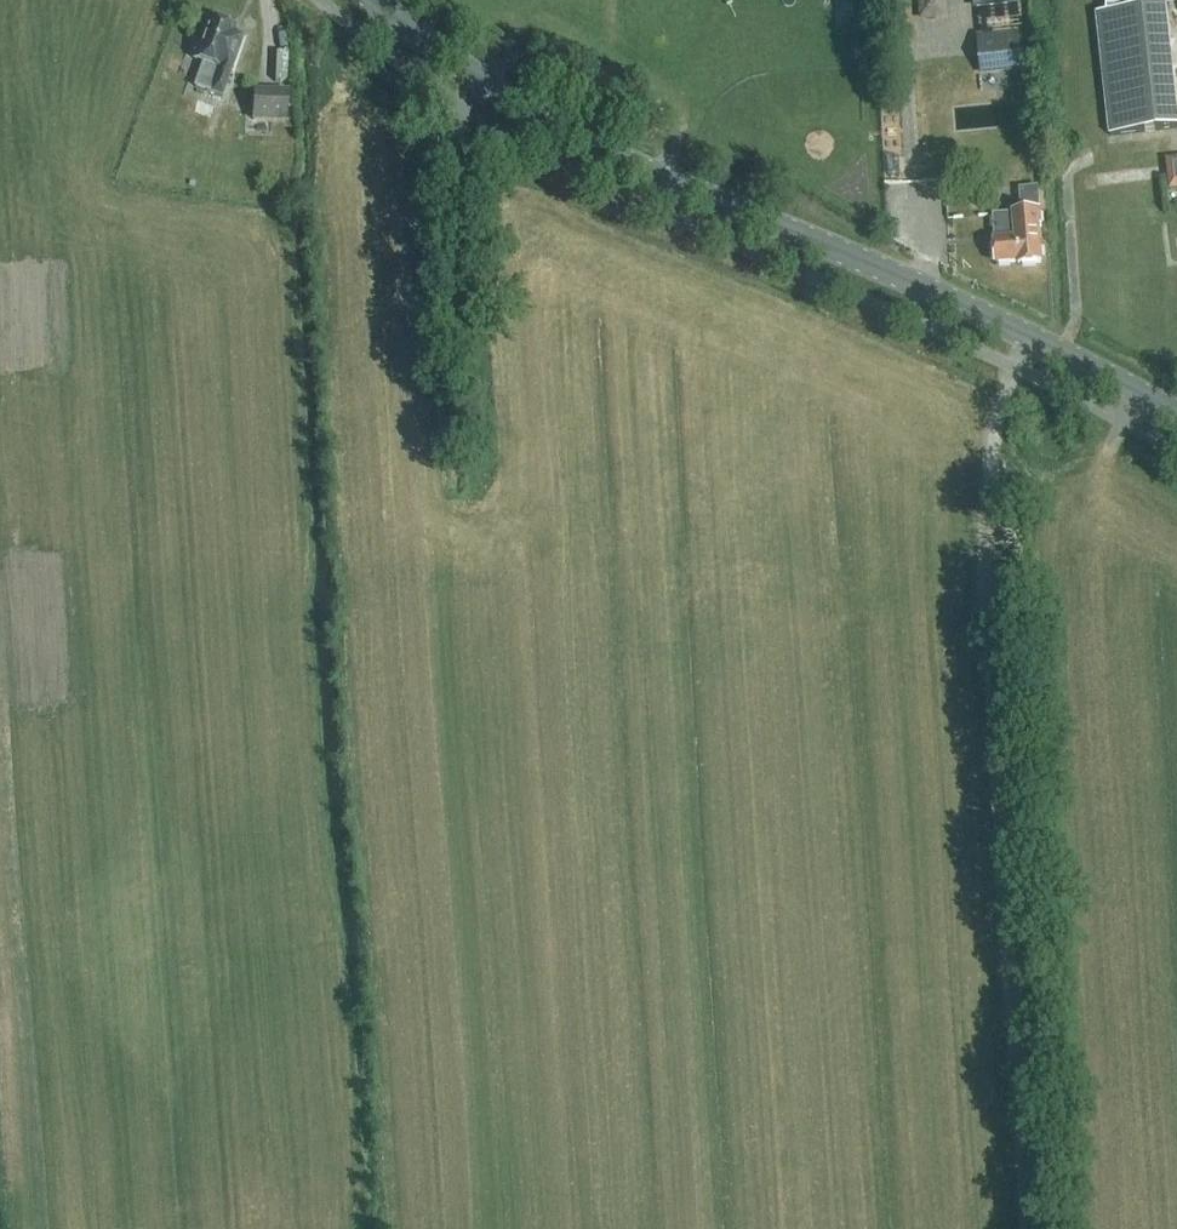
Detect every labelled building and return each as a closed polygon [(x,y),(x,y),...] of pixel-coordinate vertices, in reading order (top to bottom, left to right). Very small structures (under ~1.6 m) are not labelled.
[(1107,13),(1097,14),(1110,136),(1176,129),(1176,110),(1165,2),(1176,1),(1176,0),(1106,0),(1107,13)] [(199,42),(193,59),(203,62),(194,86),(222,97),(231,71),(228,70),(240,37),(230,33),(232,27),(211,19),(202,43),(199,42)] [(1027,67),(1024,34),(980,37),(982,71),(1027,67)] [(254,91),(253,120),(285,122),(286,92),(254,91)] [(197,100),(193,112),(210,118),(214,106),(197,100)] [(1169,192),(1176,191),(1176,158),(1165,159),(1169,192)] [(1021,214),(993,216),(997,270),(1042,266),(1039,232),(1044,232),(1040,190),(1019,192),(1021,214)]
